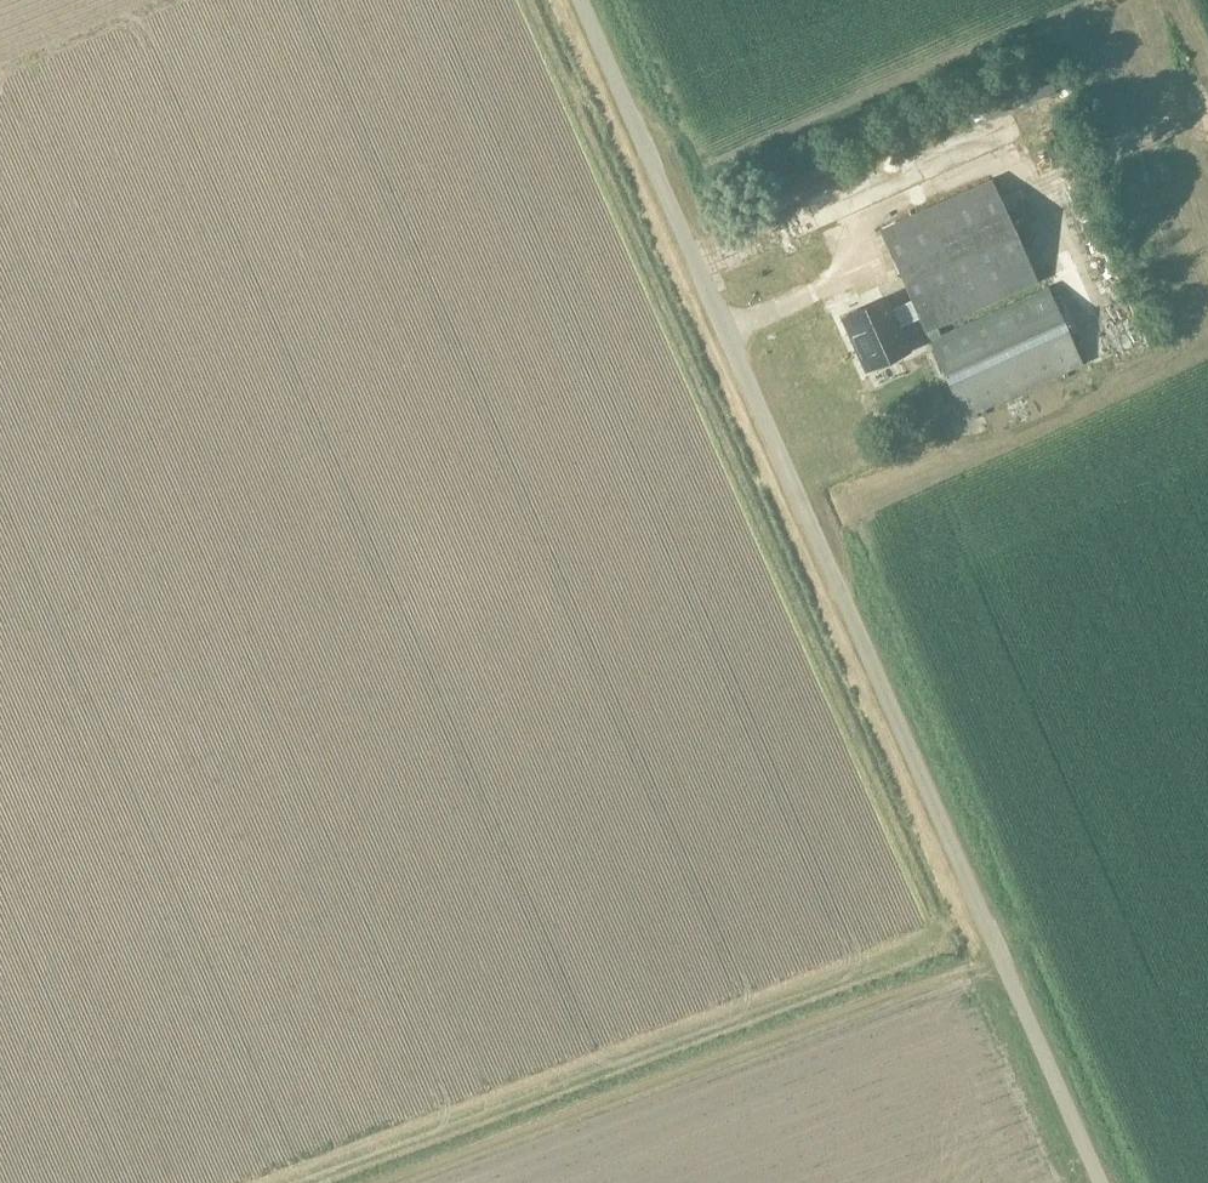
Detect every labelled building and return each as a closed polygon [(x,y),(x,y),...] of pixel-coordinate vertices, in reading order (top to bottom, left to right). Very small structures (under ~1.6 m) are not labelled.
[(1023,93),(1037,88),(1031,70),(1018,74),(1023,93)] [(851,301),(877,360),(906,347),(897,326),(920,315),(965,416),(1081,363),(1047,287),(941,335),(937,326),(1035,281),(989,179),(880,229),(912,298),(889,309),(880,288),(851,301)] [(770,248),(784,242),(777,225),(763,231),(770,248)] [(923,346),(907,352),(922,400),(938,394),(923,346)]
